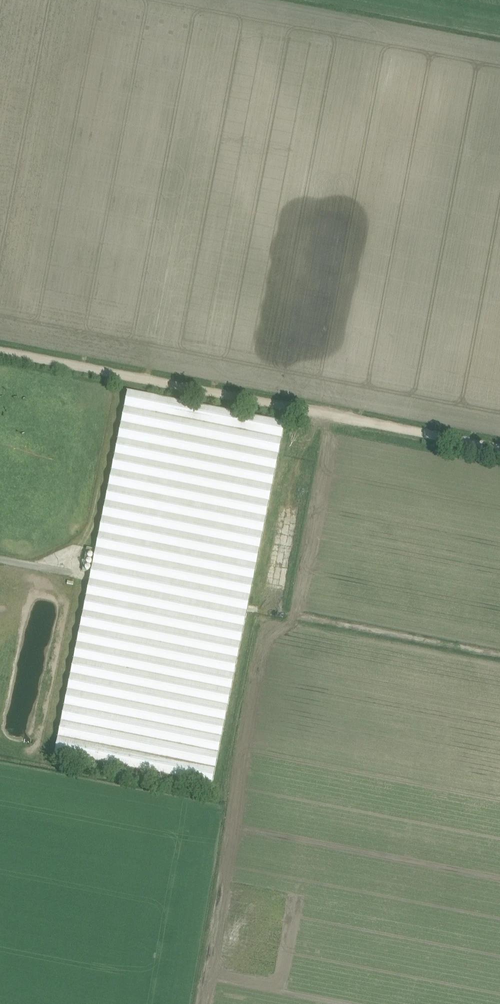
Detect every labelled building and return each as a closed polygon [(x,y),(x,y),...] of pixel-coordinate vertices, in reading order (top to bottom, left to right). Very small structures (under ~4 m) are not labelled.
[(287,424),(128,392),(97,550),(87,548),(83,571),(92,573),(55,756),(213,789),(287,424)]
